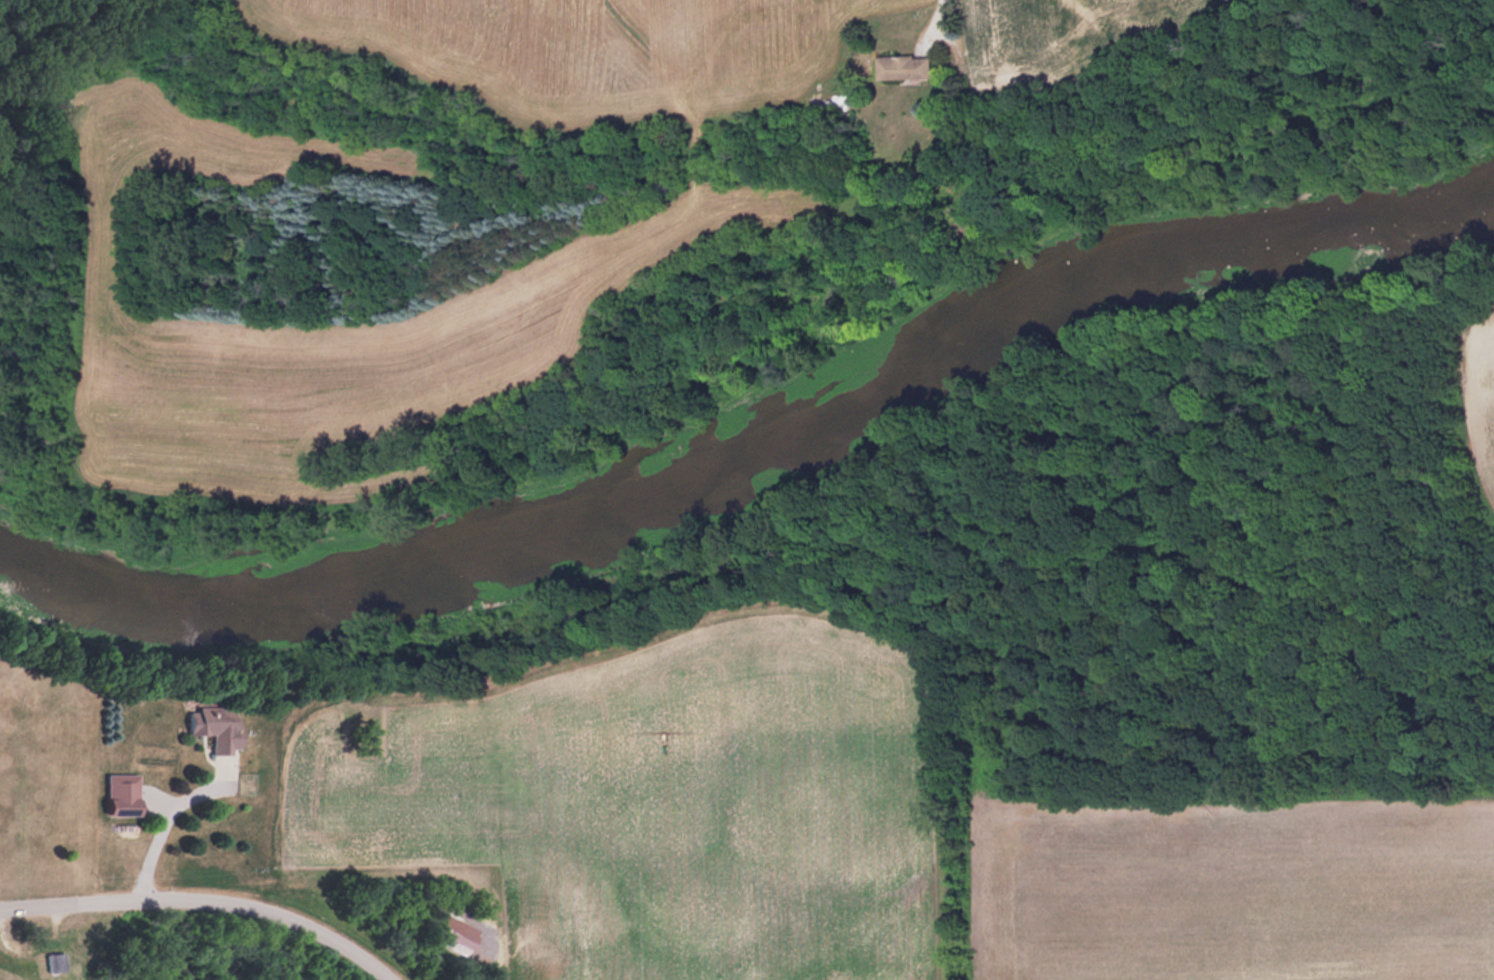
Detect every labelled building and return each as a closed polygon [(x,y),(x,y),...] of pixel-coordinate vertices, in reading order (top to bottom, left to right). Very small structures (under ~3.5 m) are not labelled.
[(880,79),(935,78),(934,55),(879,56),(880,79)] [(190,706),(189,733),(215,734),(214,752),(242,752),(244,707),(190,706)] [(48,953),(50,973),(69,971),(67,952),(48,953)]
